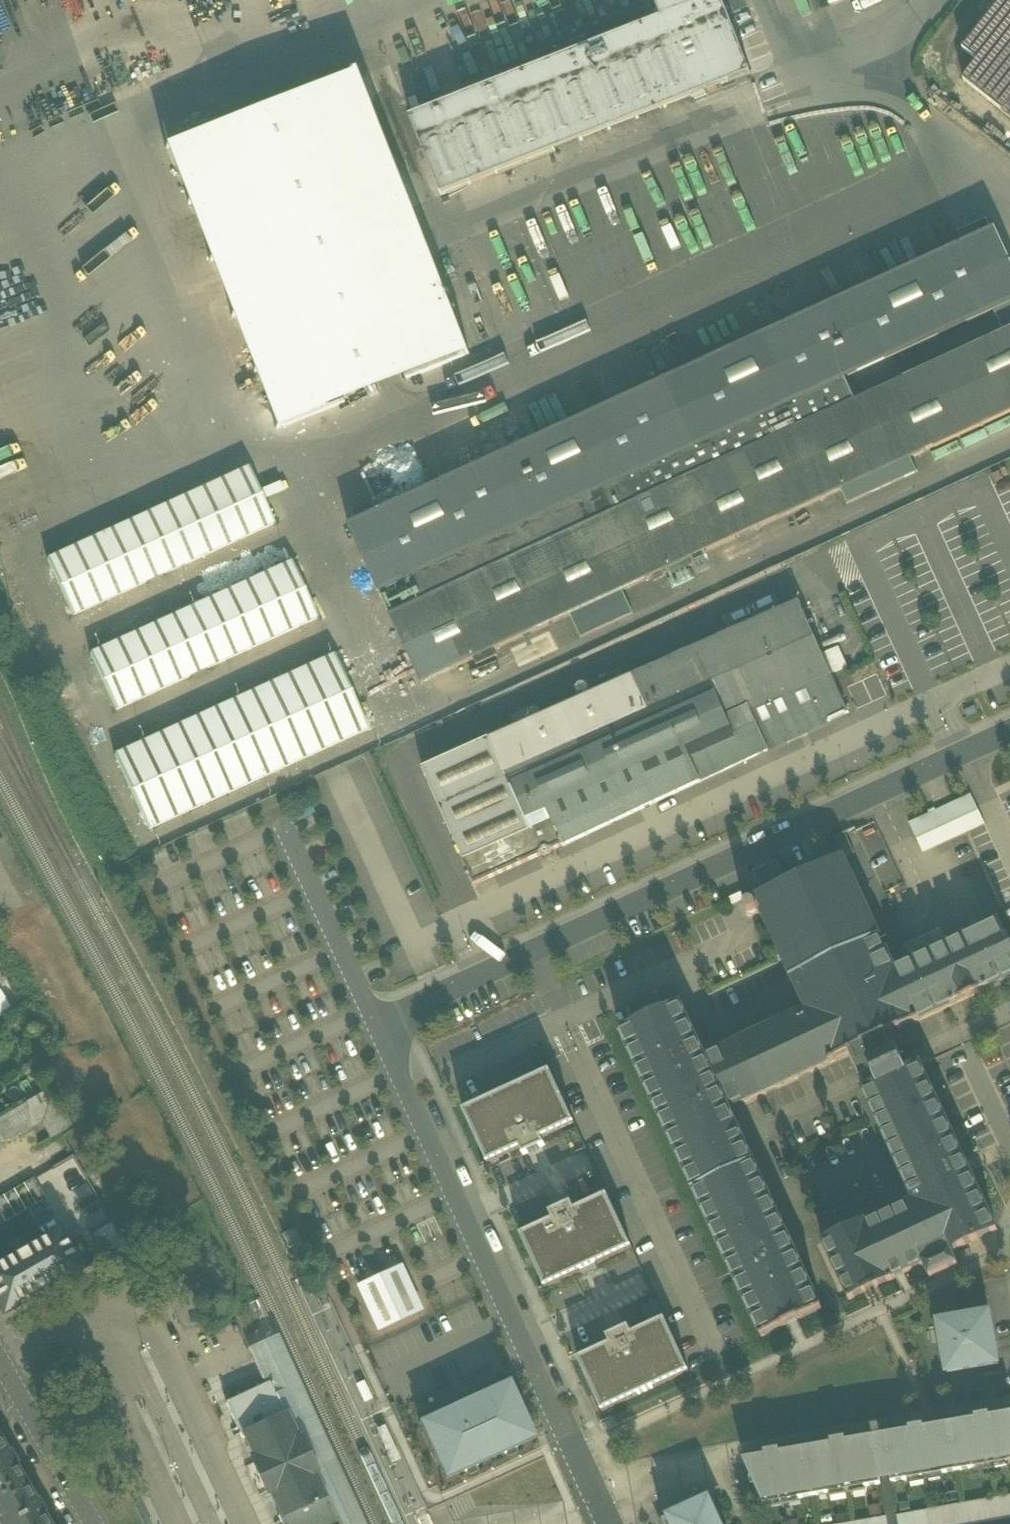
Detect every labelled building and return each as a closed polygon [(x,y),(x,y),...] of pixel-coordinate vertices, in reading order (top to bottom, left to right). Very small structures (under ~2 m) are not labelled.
[(306,8),(332,0),(304,0),(306,8)] [(443,195),(752,74),(730,16),(742,12),(737,0),(655,0),(663,19),(414,117),(412,118),(443,195)] [(1005,110),(1009,104),(1009,0),(1004,0),(965,49),(980,61),(966,78),(1005,110)] [(304,51),(283,58),(286,66),(306,60),(304,51)] [(359,71),(165,147),(276,430),(470,354),(359,71)] [(959,233),(964,244),(993,231),(988,220),(959,233)] [(993,231),(964,244),(379,512),(358,522),(350,526),(381,594),(389,590),(410,580),(626,481),(679,457),(786,408),(843,381),(995,312),(1009,305),(1009,259),(997,229),(993,231)] [(995,312),(1005,334),(1009,332),(1009,305),(995,312)] [(905,381),(936,447),(936,448),(1009,414),(1009,332),(1005,334),(904,380),(905,381)] [(624,590),(671,569),(691,560),(843,490),(912,458),(927,451),(933,448),(936,447),(905,381),(854,404),(796,431),(689,480),(637,504),(421,603),(399,613),(392,617),(422,683),(475,659),(495,650),(571,614),(624,590)] [(843,381),(786,408),(796,431),(854,404),(843,381)] [(637,504),(689,480),(679,457),(626,481),(637,504)] [(918,472),(912,458),(843,490),(849,504),(918,472)] [(47,559),(73,616),(275,524),(249,467),(47,559)] [(353,511),(358,522),(379,512),(374,501),(353,511)] [(694,565),(691,560),(671,569),(674,574),(694,565)] [(90,654),(116,711),(318,619),(292,562),(90,654)] [(389,590),(395,602),(416,592),(410,580),(389,590)] [(634,612),(624,590),(571,614),(581,637),(634,612)] [(421,603),(416,592),(395,602),(399,613),(421,603)] [(725,633),(622,680),(591,694),(487,740),(487,739),(421,771),(475,885),(539,855),(542,855),(548,852),(549,850),(562,844),(564,845),(788,741),(787,738),(805,730),(806,733),(849,713),(797,600),(724,633),(725,633)] [(497,655),(495,650),(475,659),(477,665),(497,655)] [(115,755),(149,830),(369,730),(334,655),(115,755)] [(587,685),(591,694),(622,680),(618,671),(587,685)] [(971,795),(909,823),(917,840),(963,818),(969,830),(984,823),(971,795)] [(963,818),(917,840),(922,851),(969,830),(963,818)] [(835,838),(843,855),(843,857),(855,853),(845,833),(835,838)] [(718,1050),(742,1102),(849,1052),(858,1070),(870,1064),(874,1073),(878,1082),(863,1090),(915,1202),(823,1244),(847,1294),(850,1300),(901,1276),(924,1265),(930,1278),(959,1265),(952,1252),(998,1231),(920,1062),(905,1069),(901,1061),(896,1051),(894,1052),(886,1035),(1009,977),(1009,941),(1000,919),(948,943),(912,960),(895,968),(880,935),(843,857),(843,855),(787,881),(763,892),(755,896),(756,898),(763,910),(772,905),(802,971),(818,1004),(718,1050)] [(753,872),(763,892),(787,881),(777,861),(753,872)] [(413,884),(418,897),(409,901),(421,927),(439,920),(422,880),(413,884)] [(905,945),(912,960),(948,943),(941,929),(905,945)] [(11,1012),(8,1007),(1,992),(0,993),(0,1019),(11,1012)] [(644,1085),(762,1337),(823,1308),(798,1255),(730,1108),(706,1056),(680,1002),(620,1030),(646,1084),(644,1085)] [(8,1007),(11,1012),(18,1008),(15,1003),(8,1007)] [(730,1108),(742,1102),(718,1050),(706,1056),(730,1108)] [(551,1070),(463,1110),(488,1163),(520,1148),(524,1155),(545,1145),(542,1138),(575,1123),(551,1070)] [(10,1142),(10,1134),(23,1135),(24,1126),(41,1127),(49,1139),(71,1126),(54,1087),(52,1088),(0,1119),(0,1141),(10,1142)] [(34,1179),(24,1184),(35,1205),(45,1199),(34,1179)] [(24,1184),(14,1190),(25,1210),(35,1205),(24,1184)] [(14,1190),(3,1196),(15,1216),(25,1210),(14,1190)] [(554,1220),(521,1235),(545,1287),(581,1270),(584,1277),(599,1270),(596,1264),(632,1247),(608,1194),(575,1210),(572,1202),(550,1212),(554,1220)] [(0,1198),(0,1214),(5,1222),(15,1216),(3,1196),(0,1198)] [(110,1220),(88,1232),(103,1259),(126,1246),(110,1220)] [(0,1262),(0,1311),(3,1317),(83,1270),(59,1228),(0,1262)] [(294,1229),(283,1234),(289,1248),(300,1243),(294,1229)] [(973,1256),(969,1249),(959,1254),(962,1261),(973,1256)] [(402,1263),(355,1283),(377,1331),(423,1310),(402,1263)] [(990,1313),(939,1321),(948,1372),(999,1364),(990,1313)] [(603,1411),(689,1371),(665,1318),(633,1333),(629,1327),(607,1337),(611,1344),(578,1359),(603,1411)] [(270,1383),(302,1452),(338,1523),(368,1523),(275,1324),(249,1336),(270,1383)] [(418,1422),(445,1480),(536,1439),(509,1381),(418,1422)] [(302,1452),(270,1383),(225,1404),(242,1439),(245,1438),(256,1461),(253,1462),(258,1473),(267,1494),(271,1492),(282,1515),(278,1517),(282,1523),(338,1523),(302,1452)] [(1009,1462),(1009,1415),(991,1419),(990,1414),(976,1416),(976,1421),(925,1430),(924,1425),(910,1428),(910,1432),(884,1437),(892,1482),(908,1480),(908,1476),(943,1470),(943,1474),(974,1468),(973,1465),(1008,1459),(1009,1462)] [(892,1482),(884,1437),(873,1439),(881,1484),(892,1482)] [(756,1484),(763,1501),(799,1495),(799,1499),(830,1493),(830,1490),(864,1484),(865,1487),(881,1484),(873,1439),(847,1443),(846,1439),(832,1441),(832,1446),(781,1455),(780,1450),(766,1453),(767,1458),(745,1461),(752,1478),(757,1478),(758,1484),(756,1484)] [(14,1458),(10,1451),(7,1453),(0,1440),(0,1466),(14,1458)] [(14,1458),(0,1466),(0,1523),(12,1523),(41,1507),(37,1500),(35,1501),(15,1467),(17,1465),(14,1458)] [(898,1523),(974,1523),(1009,1518),(1009,1501),(1009,1497),(897,1516),(898,1523)] [(664,1520),(666,1523),(721,1523),(710,1499),(664,1520)] [(41,1507),(12,1523),(48,1523),(43,1515),(45,1514),(41,1507)]
